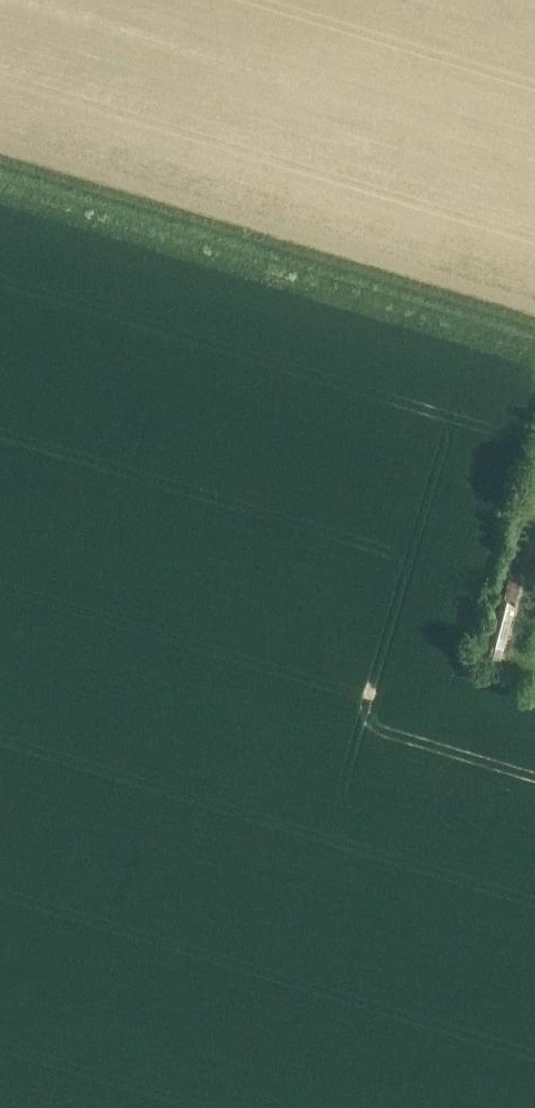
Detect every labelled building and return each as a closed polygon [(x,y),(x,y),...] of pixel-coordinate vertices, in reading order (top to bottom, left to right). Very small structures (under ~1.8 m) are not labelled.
[(505,645),(515,604),(504,594),(492,642),(505,645)]
